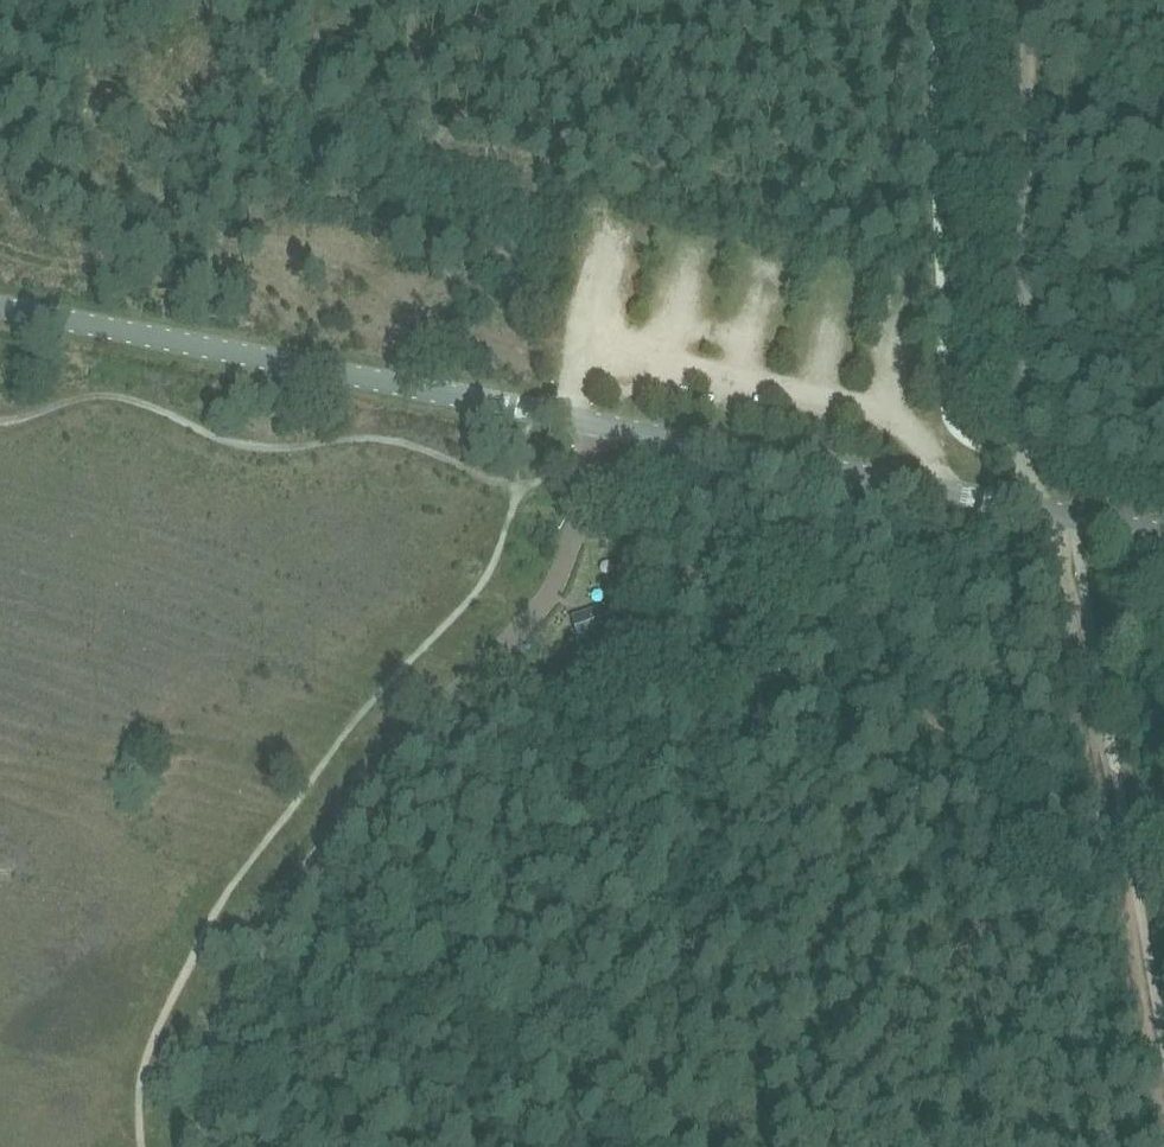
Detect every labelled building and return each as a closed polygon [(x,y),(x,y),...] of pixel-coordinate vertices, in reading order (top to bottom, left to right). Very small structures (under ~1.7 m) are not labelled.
[(619,638),(618,636),(630,626),(628,622),(615,626),(611,614),(573,626),(580,651),(619,638)]
